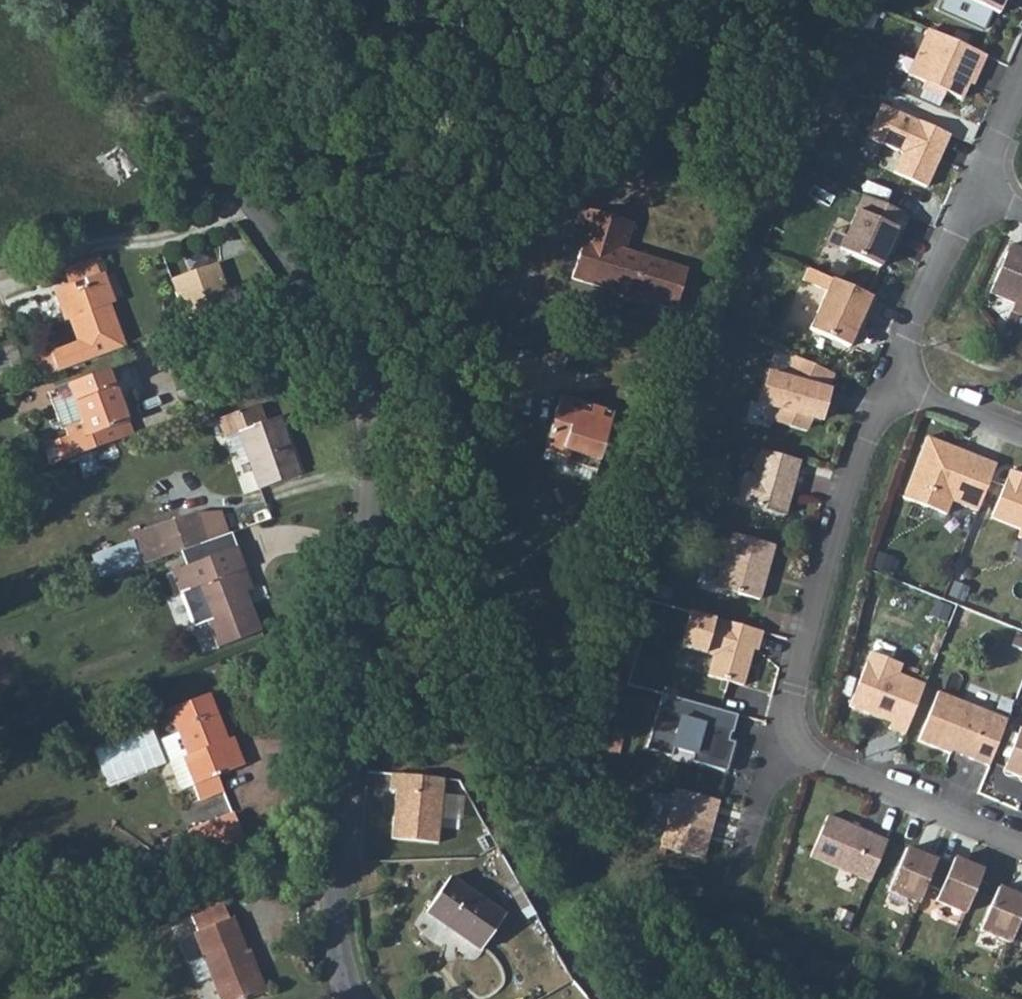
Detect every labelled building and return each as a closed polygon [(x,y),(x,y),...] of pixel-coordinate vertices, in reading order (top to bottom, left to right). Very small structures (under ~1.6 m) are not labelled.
[(939,10),(985,29),(991,12),(997,15),(1003,0),(944,0),(939,10)] [(983,57),(928,33),(909,76),(924,83),(920,90),(942,100),(945,93),(960,100),(968,84),(971,85),(983,57)] [(948,136),(880,105),(865,139),(901,155),(892,174),(924,188),(948,136)] [(907,217),(863,197),(839,251),(879,268),(888,247),(893,249),(907,217)] [(632,224),(587,210),(578,238),(583,239),(580,248),(571,279),(611,291),(611,295),(627,300),(628,296),(640,300),(673,310),(686,270),(623,252),(632,224)] [(1003,241),(981,295),(1021,311),(1021,249),(1003,241)] [(54,292),(64,322),(69,320),(77,342),(49,352),(56,372),(124,347),(109,306),(113,304),(102,274),(98,275),(93,261),(62,271),(68,287),(54,292)] [(217,262),(171,278),(187,324),(233,309),(217,262)] [(875,301),(807,270),(801,281),(825,292),(808,330),(848,348),(857,328),(862,317),(867,319),(875,301)] [(5,309),(14,332),(43,322),(34,299),(5,309)] [(867,319),(862,317),(857,328),(861,330),(867,319)] [(824,391),(831,375),(794,358),(785,379),(766,375),(758,404),(779,410),(773,423),(805,430),(810,419),(820,421),(825,402),(821,401),(824,391)] [(67,411),(64,412),(68,423),(63,424),(75,456),(128,436),(124,424),(116,404),(119,402),(108,371),(72,385),(79,406),(67,411)] [(59,389),(67,411),(79,406),(72,385),(59,389)] [(558,402),(569,405),(570,400),(560,397),(558,402)] [(544,443),(546,444),(599,461),(613,414),(570,400),(569,405),(558,402),(544,443)] [(116,404),(124,424),(127,423),(119,402),(116,404)] [(225,437),(239,433),(250,463),(259,490),(298,475),(278,418),(263,422),(257,406),(218,419),(225,437)] [(225,437),(231,455),(237,453),(242,465),(250,463),(239,433),(225,437)] [(955,450),(927,438),(903,498),(945,515),(951,502),(977,512),(995,466),(965,454),(959,456),(954,454),(955,450)] [(543,452),(560,458),(596,470),(599,461),(546,444),(543,452)] [(798,462),(760,452),(752,478),(743,475),(735,504),(783,517),(798,462)] [(1009,471),(991,519),(1020,531),(1017,538),(1021,541),(1021,476),(1009,471)] [(152,528),(163,559),(208,543),(198,513),(152,528)] [(132,535),(142,566),(163,559),(152,528),(132,535)] [(773,547),(730,535),(716,589),(759,601),(773,547)] [(186,565),(195,588),(218,647),(260,630),(245,592),(237,572),(245,569),(236,547),(186,565)] [(186,565),(172,571),(181,593),(195,588),(186,565)] [(237,572),(245,592),(253,590),(245,569),(237,572)] [(756,652),(761,633),(690,614),(680,648),(712,657),(707,677),(742,687),(752,651),(756,652)] [(901,666),(870,654),(848,708),(868,716),(875,713),(892,720),(890,725),(888,730),(904,737),(924,686),(897,676),(901,666)] [(182,756),(193,784),(199,799),(223,789),(218,774),(243,764),(232,737),(226,739),(208,693),(170,708),(187,754),(182,756)] [(1007,721),(937,693),(918,742),(950,755),(951,752),(953,749),(958,751),(960,756),(988,767),(1007,721)] [(661,696),(656,714),(674,718),(679,702),(661,696)] [(731,735),(735,717),(679,702),(674,718),(656,714),(645,751),(670,758),(672,750),(692,756),(690,763),(726,773),(733,745),(727,743),(721,741),(723,733),(729,734),(731,735)] [(890,725),(892,720),(875,713),(868,716),(890,725)] [(1020,728),(1003,771),(1021,779),(1021,729),(1020,728)] [(182,756),(168,762),(179,790),(193,784),(182,756)] [(444,781),(391,776),(389,792),(395,793),(391,841),(439,845),(444,781)] [(717,803),(675,791),(659,849),(702,860),(717,803)] [(165,843),(177,870),(248,842),(236,814),(165,843)] [(886,843),(826,818),(810,858),(869,884),(886,843)] [(887,893),(917,905),(924,887),(937,858),(922,852),(920,857),(905,851),(887,893)] [(951,864),(937,858),(924,887),(939,893),(935,902),(965,915),(982,873),(952,861),(951,864)] [(426,913),(479,950),(503,916),(449,879),(426,913)] [(1015,891),(1013,896),(996,889),(979,931),(1010,944),(1017,926),(1021,914),(1021,894),(1015,891)] [(232,918),(228,919),(220,902),(191,914),(197,931),(193,933),(203,957),(187,964),(195,984),(212,977),(220,998),(250,998),(265,993),(256,971),(253,972),(232,918)]
